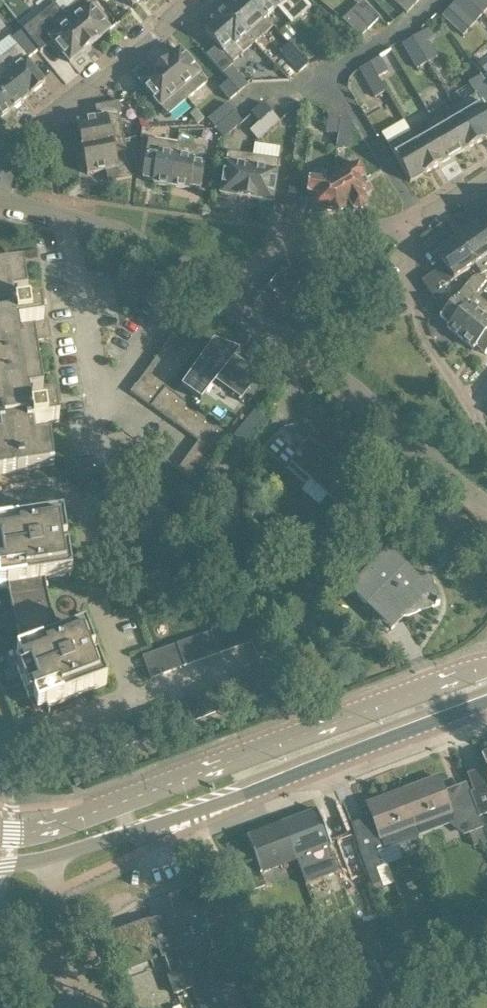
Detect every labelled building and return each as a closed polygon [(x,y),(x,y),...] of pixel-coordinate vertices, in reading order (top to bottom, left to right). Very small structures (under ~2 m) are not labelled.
[(90,48),(110,32),(84,0),(80,0),(62,15),(90,48)] [(148,0),(124,0),(132,9),(141,1),(143,4),(148,0)] [(266,21),(248,0),(239,0),(226,12),(225,11),(224,12),(253,45),(273,28),(266,21)] [(266,21),(279,10),(292,25),(311,9),(303,0),(248,0),(266,21)] [(415,6),(408,0),(390,0),(407,15),(415,6)] [(478,21),(482,17),(464,0),(458,0),(442,18),(463,37),(478,21)] [(482,17),(486,11),(486,6),(481,0),(464,0),(482,17)] [(232,64),(253,45),(224,12),(211,23),(214,26),(204,34),(233,66),(234,66),(232,64)] [(368,31),(350,14),(342,22),(359,40),(368,31)] [(69,65),(90,48),(62,15),(42,31),(69,65)] [(412,40),(427,65),(438,58),(429,44),(434,41),(427,31),(412,40)] [(417,71),(427,65),(412,40),(402,46),(417,71)] [(308,66),(289,45),(279,53),(299,75),(308,66)] [(28,99),(45,85),(26,62),(29,59),(19,46),(0,61),(0,62),(10,74),(9,75),(28,99)] [(159,68),(187,101),(207,84),(179,51),(159,68)] [(377,79),(378,78),(387,73),(379,59),(369,65),(377,79)] [(484,60),(478,66),(486,75),(486,74),(486,63),(484,60)] [(28,99),(9,75),(10,74),(0,62),(0,99),(11,112),(28,99)] [(387,93),(378,78),(377,79),(369,65),(359,71),(375,99),(387,93)] [(167,118),(187,101),(159,68),(139,85),(167,118)] [(227,81),(238,95),(247,87),(231,68),(223,76),(228,81),(227,81)] [(469,84),(476,95),(486,88),(486,85),(482,77),(469,84)] [(229,103),(238,95),(227,81),(218,90),(229,103)] [(476,146),(486,139),(486,114),(476,95),(453,108),(476,146)] [(11,112),(0,99),(0,121),(11,112)] [(112,131),(121,129),(119,117),(121,117),(118,104),(95,109),(97,121),(76,125),(81,151),(114,144),(112,131)] [(260,124),(271,114),(263,105),(252,115),(259,124),(260,124)] [(216,130),(234,114),(226,106),(208,121),(216,130)] [(454,159),(476,146),(453,108),(431,120),(454,159)] [(190,116),(198,125),(204,120),(196,111),(190,116)] [(234,114),(216,130),(223,140),(242,124),(234,114)] [(260,124),(259,124),(250,133),(258,142),(279,123),(271,114),(260,124)] [(337,135),(340,120),(328,118),(326,133),(337,135)] [(340,120),(337,135),(336,148),(348,150),(352,122),(340,120)] [(432,172),(454,159),(431,120),(410,133),(432,172)] [(432,172),(410,133),(387,146),(410,184),(432,172)] [(171,189),(178,145),(148,140),(142,181),(152,183),(152,186),(171,189)] [(124,142),(114,144),(81,151),(87,176),(105,173),(108,184),(131,179),(124,142)] [(178,145),(171,189),(190,192),(190,189),(201,191),(208,150),(178,145)] [(246,201),(252,157),(226,153),(220,197),(246,201)] [(278,161),(252,157),(246,201),(272,204),(278,161)] [(340,199),(346,209),(349,207),(352,213),(359,214),(365,211),(367,204),(364,198),(371,194),(362,179),(363,174),(358,166),(338,178),(336,186),(339,186),(345,196),(340,199)] [(304,198),(309,179),(296,176),(291,195),(304,198)] [(337,214),(346,209),(340,199),(345,196),(339,186),(336,186),(338,178),(330,182),(308,181),(306,196),(314,198),(312,211),(337,214)] [(476,225),(486,240),(486,217),(476,225)] [(486,271),(486,240),(476,225),(475,225),(477,227),(457,241),(474,266),(475,266),(481,275),(485,272),(486,271)] [(442,289),(474,266),(457,241),(435,256),(444,268),(421,283),(435,303),(447,295),(442,289)] [(304,276),(287,264),(269,289),(286,302),(304,276)] [(23,267),(0,271),(0,373),(37,367),(34,342),(44,341),(41,325),(43,325),(40,307),(14,311),(12,298),(26,295),(23,267)] [(475,296),(486,284),(479,278),(476,275),(439,319),(448,326),(446,329),(460,340),(486,307),(486,306),(475,296)] [(486,354),(486,307),(460,340),(473,351),(475,349),(485,356),(486,354)] [(187,359),(194,350),(173,335),(166,344),(187,359)] [(213,343),(181,388),(200,401),(217,382),(242,401),(259,375),(258,375),(257,376),(230,357),(234,352),(239,354),(239,353),(213,343)] [(180,369),(187,359),(166,344),(159,354),(180,369)] [(174,379),(180,369),(159,354),(153,364),(174,379)] [(171,383),(174,379),(153,364),(146,373),(166,387),(167,388),(171,383)] [(37,367),(0,373),(0,476),(53,468),(49,439),(34,442),(32,428),(58,425),(55,406),(54,407),(52,391),(41,393),(37,367)] [(139,383),(159,397),(166,387),(146,373),(139,383)] [(152,407),(159,397),(139,383),(132,392),(152,407)] [(167,388),(166,387),(159,397),(152,407),(162,414),(176,394),(167,388)] [(171,421),(185,402),(176,394),(162,414),(171,421)] [(181,428),(194,409),(185,402),(171,421),(181,428)] [(191,435),(204,416),(194,409),(181,428),(191,435)] [(254,411),(233,437),(234,438),(233,439),(243,447),(248,444),(267,422),(254,411)] [(234,438),(214,423),(204,416),(191,435),(200,442),(221,456),(234,438)] [(310,484),(327,498),(336,506),(342,500),(355,484),(309,446),(309,445),(299,435),(296,427),(283,430),(262,450),(286,471),(307,488),(310,484)] [(214,466),(221,456),(200,442),(194,451),(214,466)] [(207,476),(214,466),(194,451),(186,461),(207,476)] [(200,485),(207,476),(186,461),(180,471),(200,485)] [(166,508),(151,502),(145,515),(161,521),(166,508)] [(47,594),(45,580),(65,576),(60,545),(66,544),(62,519),(0,529),(0,578),(6,577),(9,600),(47,594)] [(388,551),(374,565),(349,591),(391,631),(402,620),(439,607),(429,582),(422,584),(388,551)] [(20,642),(56,628),(51,611),(47,594),(9,600),(12,612),(17,631),(20,642)] [(241,646),(253,642),(244,619),(233,624),(241,646)] [(230,650),(241,646),(233,624),(221,628),(230,650)] [(56,628),(20,642),(22,648),(28,664),(20,667),(20,668),(17,670),(29,701),(32,700),(33,701),(41,698),(48,716),(49,716),(47,709),(107,686),(97,662),(92,664),(81,634),(61,642),(56,628)] [(219,655),(230,650),(221,628),(210,632),(219,655)] [(207,659),(219,655),(210,632),(199,636),(207,659)] [(196,663),(207,659),(199,636),(188,641),(196,663)] [(185,668),(196,663),(188,641),(176,645),(185,668)] [(174,672),(185,668),(176,645),(165,649),(174,672)] [(162,676),(174,672),(165,649),(154,654),(162,676)] [(151,681),(162,676),(154,654),(142,658),(151,681)] [(252,676),(260,697),(271,692),(263,672),(252,676)] [(249,701),(260,697),(252,676),(241,681),(249,701)] [(237,705),(249,701),(241,681),(230,685),(237,705)] [(226,709),(237,705),(230,685),(218,689),(226,709)] [(215,714),(226,709),(218,689),(207,693),(215,714)] [(204,718),(215,714),(207,693),(196,698),(204,718)] [(192,722),(204,718),(196,698),(185,702),(192,722)] [(403,794),(416,830),(447,818),(452,816),(438,780),(403,794)] [(470,794),(473,803),(483,829),(486,840),(486,788),(470,794)] [(388,841),(416,830),(403,794),(367,807),(371,818),(375,828),(354,836),(356,840),(354,841),(370,884),(371,886),(380,883),(376,870),(382,868),(377,853),(391,848),(388,841)] [(483,829),(473,803),(457,809),(466,835),(469,834),(483,829)] [(332,848),(318,813),(282,827),(296,862),(306,888),(340,875),(330,849),(332,848)] [(261,876),(296,862),(282,827),(247,840),(261,876)] [(486,842),(486,840),(483,829),(469,834),(474,846),(486,842)] [(353,837),(336,844),(354,890),(370,884),(354,841),(353,837)] [(264,876),(250,882),(253,891),(268,886),(264,876)] [(191,993),(204,988),(203,986),(232,975),(200,888),(180,896),(186,911),(144,926),(143,924),(108,937),(121,973),(152,961),(156,952),(158,951),(162,960),(164,959),(171,976),(167,978),(174,997),(190,991),(191,993)] [(314,1000),(324,995),(317,979),(307,983),(314,1000)]
